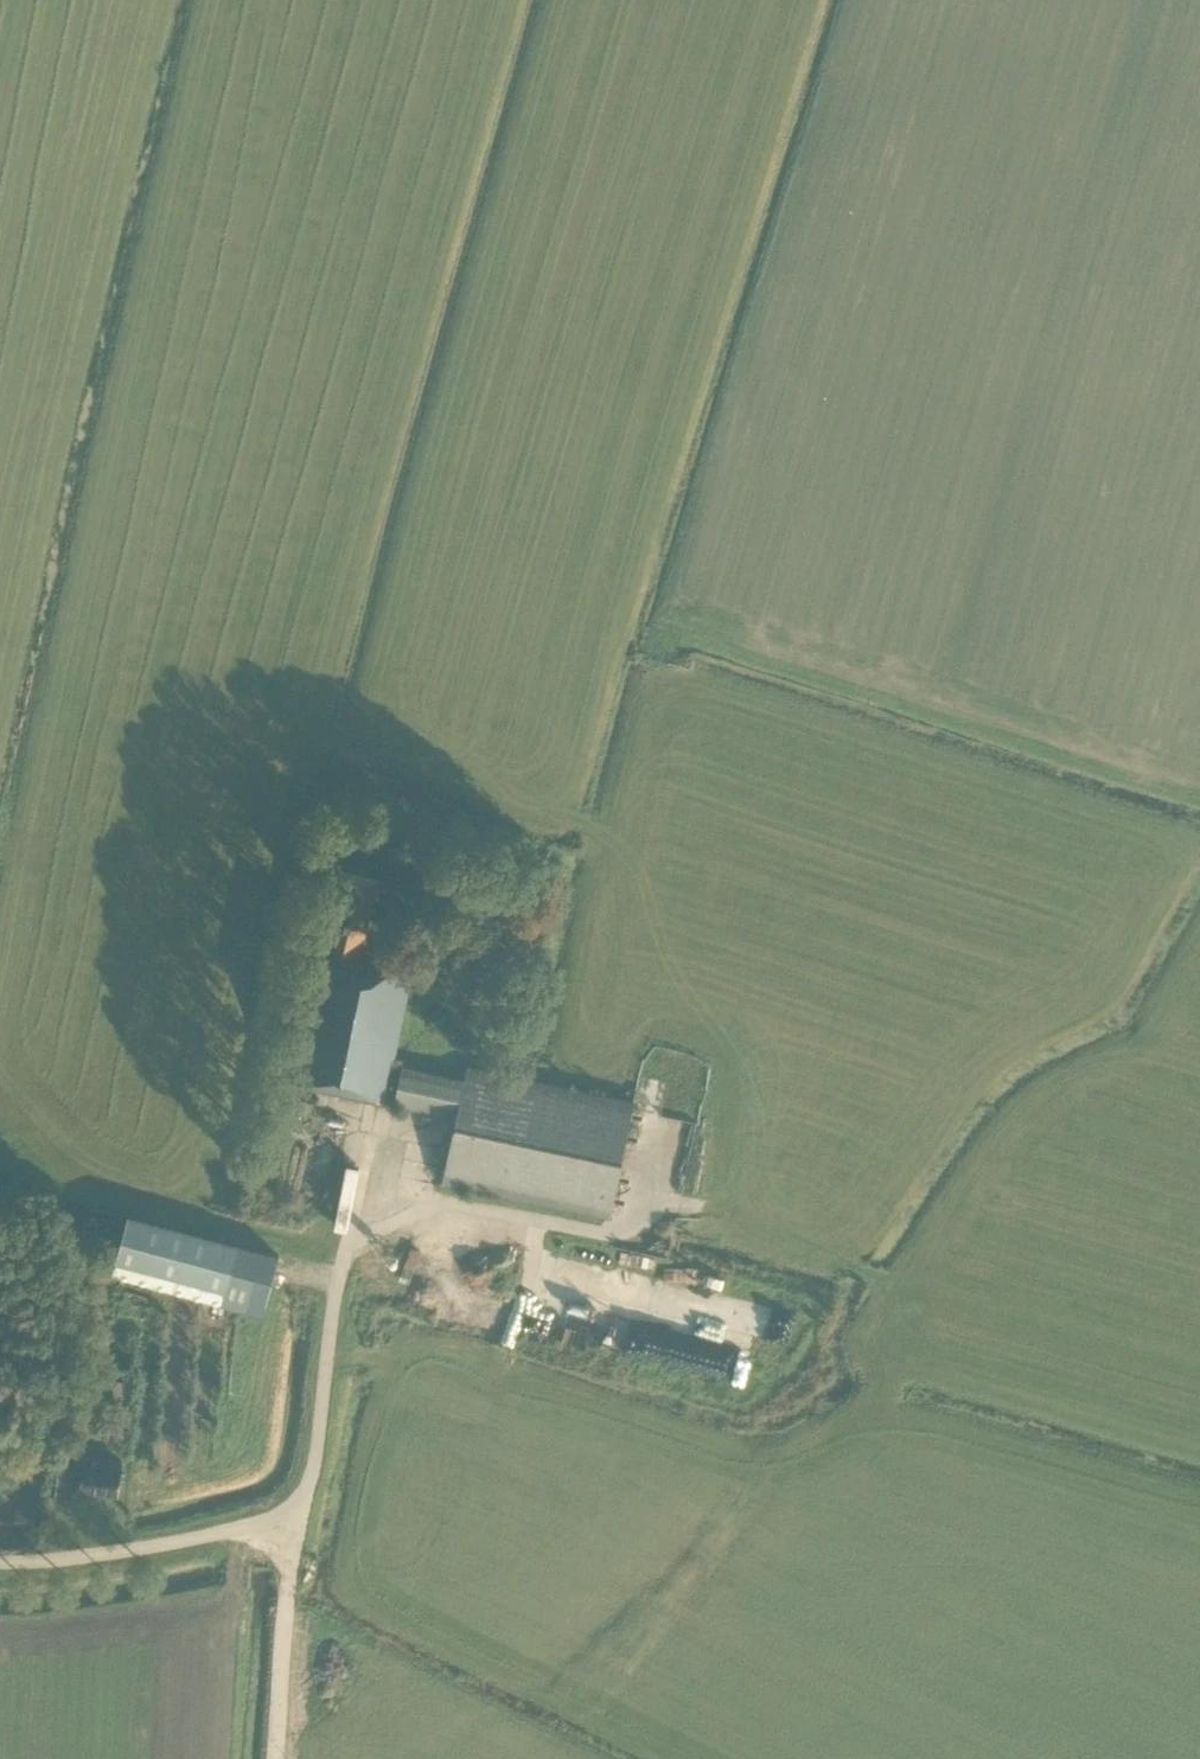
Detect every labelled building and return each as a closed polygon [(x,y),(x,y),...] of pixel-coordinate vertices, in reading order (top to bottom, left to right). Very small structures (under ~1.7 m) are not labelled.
[(444,1182),(612,1217),(636,1101),(469,1066),(466,1079),(404,1066),(405,1060),(395,1058),(416,960),(363,948),(378,878),(343,870),(334,913),(335,913),(328,946),(323,945),(294,1080),(458,1116),(444,1182)] [(129,1214),(113,1273),(267,1314),(283,1255),(129,1214)] [(105,1390),(123,1393),(124,1379),(107,1376),(105,1390)]
